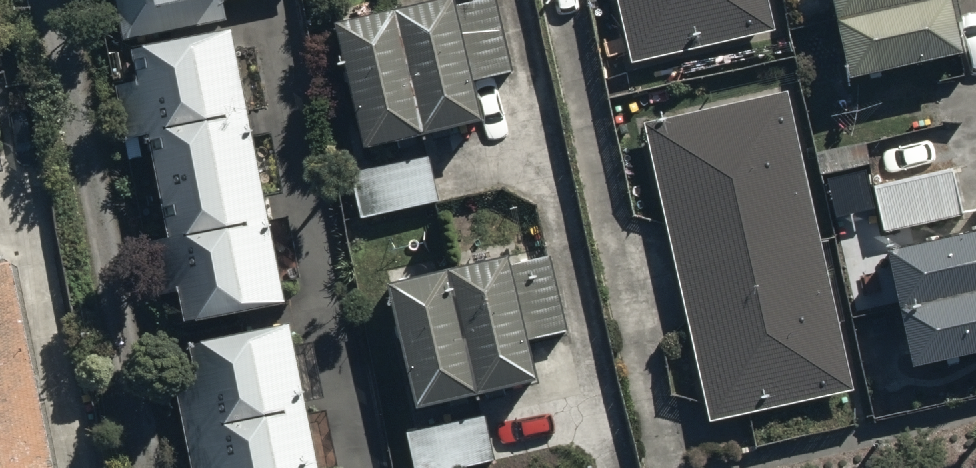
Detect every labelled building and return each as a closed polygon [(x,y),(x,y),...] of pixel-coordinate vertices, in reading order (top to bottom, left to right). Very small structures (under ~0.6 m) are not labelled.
[(123,49),(230,22),(225,5),(244,0),(111,0),(123,49)] [(635,70),(781,37),(772,0),(619,0),(635,70)] [(851,86),(964,66),(951,0),(835,0),(851,86)] [(451,2),(334,32),(365,156),(482,127),(471,83),(514,73),(495,1),(454,11),(451,2)] [(284,312),(231,37),(133,56),(139,84),(117,88),(128,146),(150,142),(169,239),(149,243),(161,304),(180,300),(186,331),(284,312)] [(790,100),(645,132),(709,426),(854,395),(790,100)] [(427,161),(372,173),(381,217),(437,205),(427,161)] [(952,173),(873,189),(882,234),(961,218),(952,173)] [(886,254),(912,373),(975,360),(975,234),(886,254)] [(511,262),(387,289),(414,413),(535,387),(525,341),(566,332),(550,259),(512,267),(511,262)] [(0,268),(0,467),(50,467),(6,267),(0,268)] [(292,333),(189,351),(194,375),(180,378),(196,467),(315,467),(292,333)] [(482,417),(403,432),(410,467),(489,453),(482,417)]
